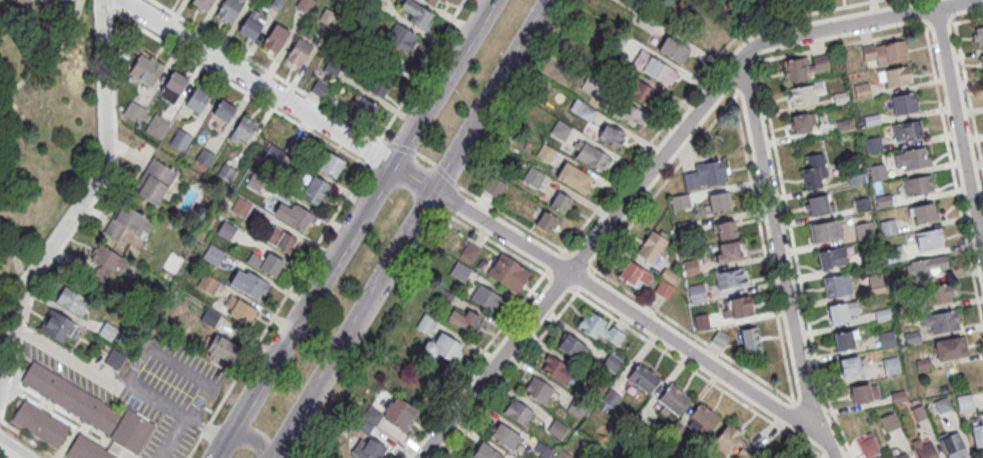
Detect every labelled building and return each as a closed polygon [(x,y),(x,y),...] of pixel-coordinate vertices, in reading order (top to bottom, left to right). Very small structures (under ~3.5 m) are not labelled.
[(212,0),(193,0),(191,4),(207,11),(212,0)] [(215,15),(230,25),(245,0),(225,0),(215,15)] [(411,0),(404,0),(399,7),(410,13),(406,20),(424,31),(434,14),(411,0)] [(253,40),(266,17),(251,9),(238,31),(253,40)] [(276,54),(289,30),(275,22),(262,46),(276,54)] [(385,40),(409,53),(418,35),(395,22),(385,40)] [(971,28),(973,47),(982,46),(982,27),(971,28)] [(617,50),(626,40),(612,29),(604,39),(617,50)] [(657,51),(683,66),(692,50),(666,35),(657,51)] [(298,69),(312,45),(298,37),(284,61),(298,69)] [(907,60),(904,39),(861,46),(865,67),(907,60)] [(670,88),(679,71),(640,50),(631,66),(670,88)] [(152,87),(164,65),(141,52),(129,74),(152,87)] [(829,73),(826,54),(780,61),(783,80),(829,73)] [(881,89),(912,82),(908,64),(877,71),(881,89)] [(376,96),(392,84),(380,69),(364,81),(376,96)] [(158,96),(172,105),(188,80),(174,70),(158,96)] [(623,93),(646,106),(655,90),(632,77),(623,93)] [(311,90),(322,97),(329,86),(318,79),(311,90)] [(825,98),(823,82),(788,86),(790,102),(825,98)] [(870,97),(868,83),(854,85),(856,98),(870,97)] [(185,106),(199,115),(211,95),(197,86),(185,106)] [(890,96),(894,115),(918,110),(913,91),(890,96)] [(351,114),(367,124),(378,106),(362,96),(351,114)] [(606,112),(637,130),(646,115),(616,96),(606,112)] [(227,123),(236,107),(220,99),(212,115),(227,123)] [(123,114),(138,123),(146,110),(132,101),(123,114)] [(791,115),(794,134),(817,130),(814,112),(791,115)] [(170,123),(155,114),(145,131),(160,140),(170,123)] [(258,122),(243,114),(229,139),(244,147),(258,122)] [(893,142),(923,136),(920,119),(890,124),(893,142)] [(597,138),(619,150),(626,135),(605,124),(597,138)] [(184,153),(192,136),(178,129),(169,146),(184,153)] [(880,136),(864,138),(865,153),(882,151),(880,136)] [(297,150),(299,142),(291,140),(289,148),(297,150)] [(279,167),(289,155),(273,143),(263,155),(279,167)] [(575,157),(601,174),(611,159),(584,143),(575,157)] [(556,151),(542,144),(536,155),(550,162),(556,151)] [(892,153),(897,172),(930,163),(925,145),(892,153)] [(345,161),(329,151),(319,168),(335,178),(345,161)] [(803,167),(806,189),(829,186),(825,152),(806,155),(808,167),(803,167)] [(177,171),(151,158),(133,194),(159,207),(177,171)] [(727,182),(724,160),(694,163),(695,172),(684,174),(685,187),(727,182)] [(585,194),(594,179),(565,162),(556,177),(585,194)] [(886,177),(882,163),(868,166),(872,180),(886,177)] [(539,188),(545,173),(529,166),(522,181),(539,188)] [(331,185),(314,175),(301,196),(319,206),(331,185)] [(903,178),(905,195),(933,192),(931,175),(903,178)] [(486,190),(495,198),(506,186),(497,178),(486,190)] [(711,213),(733,208),(729,190),(707,195),(711,213)] [(549,205),(563,214),(572,200),(558,191),(549,205)] [(805,197),(809,217),(835,212),(831,192),(805,197)] [(690,206),(687,194),(670,198),(674,211),(690,206)] [(243,216),(249,205),(238,198),(232,210),(243,216)] [(908,209),(914,225),(939,217),(933,200),(908,209)] [(102,231),(118,245),(128,234),(134,239),(148,223),(126,204),(102,231)] [(313,212),(296,204),(287,222),(304,231),(313,212)] [(535,225),(550,234),(559,218),(543,210),(535,225)] [(237,226),(223,219),(216,233),(230,240),(237,226)] [(842,238),(840,219),(810,223),(813,242),(842,238)] [(715,240),(737,237),(735,220),(714,223),(715,240)] [(857,240),(874,236),(871,220),(854,224),(857,240)] [(298,239),(274,225),(266,240),(289,254),(298,239)] [(914,232),(917,251),(944,246),(940,227),(914,232)] [(636,253),(653,265),(670,239),(653,228),(636,253)] [(743,259),(741,241),(715,244),(718,262),(743,259)] [(202,258),(217,267),(226,251),(210,243),(202,258)] [(816,250),(819,269),(846,265),(843,246),(816,250)] [(251,253),(246,261),(273,279),(285,262),(267,250),(261,259),(251,253)] [(913,283),(950,266),(942,250),(905,267),(913,283)] [(514,295),(531,275),(503,252),(487,272),(514,295)] [(652,281),(635,259),(620,271),(637,293),(652,281)] [(698,275),(698,261),(684,261),(684,275),(698,275)] [(261,301),(269,283),(237,268),(229,286),(261,301)] [(747,270),(715,272),(716,289),(748,287),(747,270)] [(228,294),(231,288),(203,273),(196,286),(227,303),(222,311),(248,325),(257,309),(228,294)] [(884,291),(882,273),(867,274),(869,293),(884,291)] [(826,297),(852,294),(849,274),(824,277),(826,297)] [(654,292),(667,300),(675,287),(662,279),(654,292)] [(492,312),(502,295),(480,283),(470,299),(492,312)] [(692,304),(707,300),(703,284),(687,288),(692,304)] [(925,303),(953,301),(952,284),(924,286),(925,303)] [(88,302),(64,287),(55,301),(79,316),(88,302)] [(726,320),(752,315),(748,296),(722,301),(726,320)] [(827,303),(827,323),(849,322),(848,312),(858,312),(857,302),(827,303)] [(446,320),(474,338),(485,322),(457,303),(446,320)] [(39,329),(67,344),(78,324),(51,309),(39,329)] [(624,338),(589,310),(579,323),(614,351),(624,338)] [(924,333),(958,331),(957,310),(923,313),(924,333)] [(416,326),(429,335),(438,321),(424,313),(416,326)] [(709,327),(707,314),(694,316),(696,329),(709,327)] [(100,333),(109,340),(117,330),(107,323),(100,333)] [(760,351),(757,327),(741,329),(744,352),(760,351)] [(859,346),(856,329),(833,332),(836,350),(859,346)] [(712,341),(722,348),(729,337),(719,330),(712,341)] [(880,348),(896,345),(893,330),(877,333),(880,348)] [(423,348),(453,365),(464,345),(440,331),(434,342),(428,339),(423,348)] [(240,346),(216,333),(205,353),(229,366),(240,346)] [(587,347),(566,333),(557,347),(578,361),(587,347)] [(933,342),(938,361),(968,354),(963,334),(933,342)] [(125,356),(112,348),(104,361),(118,369),(125,356)] [(564,385),(573,372),(549,353),(539,366),(564,385)] [(842,377),(866,373),(862,354),(839,358),(842,377)] [(898,356),(882,359),(885,375),(901,372),(898,356)] [(22,381),(111,436),(125,414),(35,359),(22,381)] [(661,380),(641,362),(627,377),(647,396),(661,380)] [(545,404),(554,387),(532,375),(523,392),(545,404)] [(692,398),(672,382),(657,400),(676,417),(692,398)] [(852,404),(879,399),(876,382),(849,387),(852,404)] [(622,398),(611,389),(602,401),(613,409),(622,398)] [(405,433),(419,411),(395,395),(380,417),(405,433)] [(958,409),(971,409),(971,395),(958,395),(958,409)] [(525,426),(534,412),(513,398),(504,412),(525,426)] [(58,448),(11,420),(24,399),(71,427),(58,448)] [(706,436),(721,418),(701,402),(687,420),(706,436)] [(133,452),(129,457),(74,457),(66,453),(79,432),(107,449),(113,439),(110,438),(111,436),(125,414),(128,409),(135,413),(137,411),(149,418),(147,421),(155,425),(137,454),(133,452)] [(968,418),(977,448),(982,447),(982,413),(968,418)] [(568,427),(555,419),(547,430),(560,438),(568,427)] [(521,437),(498,422),(489,437),(512,452),(521,437)] [(726,454),(743,432),(729,422),(712,444),(726,454)] [(948,457),(968,457),(973,455),(957,426),(937,437),(948,457)] [(920,437),(911,441),(918,457),(939,457),(930,439),(923,442),(920,437)] [(875,455),(873,440),(861,442),(863,457),(875,455)] [(505,457),(481,442),(471,457),(504,457),(505,457)] [(553,449),(540,442),(535,450),(541,454),(539,457),(548,457),(553,449)] [(561,449),(554,457),(574,457),(561,449)]
